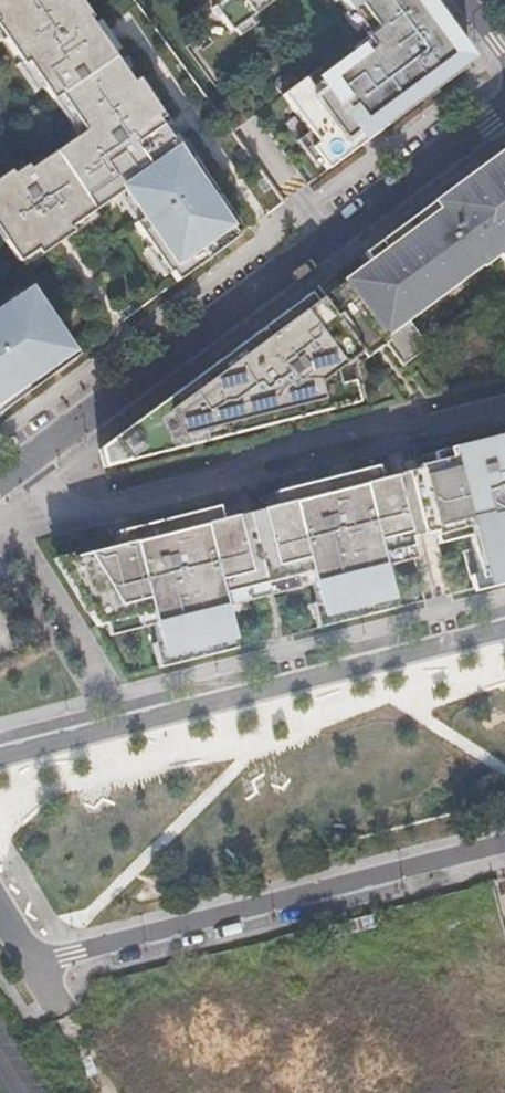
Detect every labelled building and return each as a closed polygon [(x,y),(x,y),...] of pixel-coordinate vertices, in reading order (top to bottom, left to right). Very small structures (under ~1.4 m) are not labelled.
[(27,167),(13,176),(10,170),(0,177),(0,221),(10,235),(5,240),(20,261),(93,210),(90,205),(108,193),(111,198),(122,190),(147,226),(137,233),(155,258),(159,255),(177,281),(198,265),(194,258),(212,246),(216,252),(237,236),(222,215),(227,211),(191,158),(186,162),(151,110),(156,106),(137,79),(131,83),(114,58),(88,20),(91,18),(78,0),(0,0),(0,37),(20,66),(28,60),(37,73),(41,70),(59,96),(83,132),(54,152),(28,169),(27,167)] [(218,4),(214,7),(231,31),(273,0),(215,0),(218,4)] [(337,1),(348,16),(349,15),(367,40),(364,43),(371,53),(360,61),(358,57),(311,93),(303,83),(281,100),(317,148),(310,153),(326,174),(403,118),(431,97),(442,89),(464,73),(475,65),(469,57),(428,0),(337,0),(337,1)] [(368,253),(377,265),(348,286),(406,369),(431,352),(415,329),(504,266),(504,157),(368,253)] [(374,328),(341,283),(315,302),(348,347),(374,328)] [(52,373),(51,371),(75,355),(60,332),(54,336),(41,317),(47,314),(31,291),(10,307),(7,302),(0,307),(0,412),(52,373)] [(336,409),(375,399),(359,378),(367,372),(348,347),(309,293),(115,437),(132,461),(193,445),(209,433),(215,440),(240,433),(296,392),(313,415),(331,402),(336,409)] [(435,536),(460,530),(459,526),(474,522),(478,538),(470,540),(480,580),(494,576),(496,583),(504,581),(504,435),(447,450),(449,458),(417,466),(419,471),(435,536)] [(316,604),(320,619),(391,601),(383,566),(374,569),(371,558),(411,548),(410,543),(393,477),(377,481),(373,468),(285,491),(288,504),(259,511),(277,582),(317,571),(320,582),(311,584),(316,604)] [(435,536),(419,471),(393,477),(410,543),(435,536)] [(186,544),(182,531),(213,523),(210,509),(115,533),(119,547),(122,546),(155,552),(186,544)] [(253,588),(277,582),(259,511),(235,517),(253,588)] [(122,546),(119,547),(57,562),(96,627),(159,612),(162,622),(153,624),(158,644),(162,660),(233,641),(224,606),(215,609),(212,598),(253,588),(235,517),(213,523),(182,531),(186,544),(155,552),(122,546)] [(316,604),(310,606),(316,629),(393,609),(391,601),(320,619),(316,604)] [(162,660),(158,644),(152,646),(158,669),(235,649),(233,641),(162,660)]
